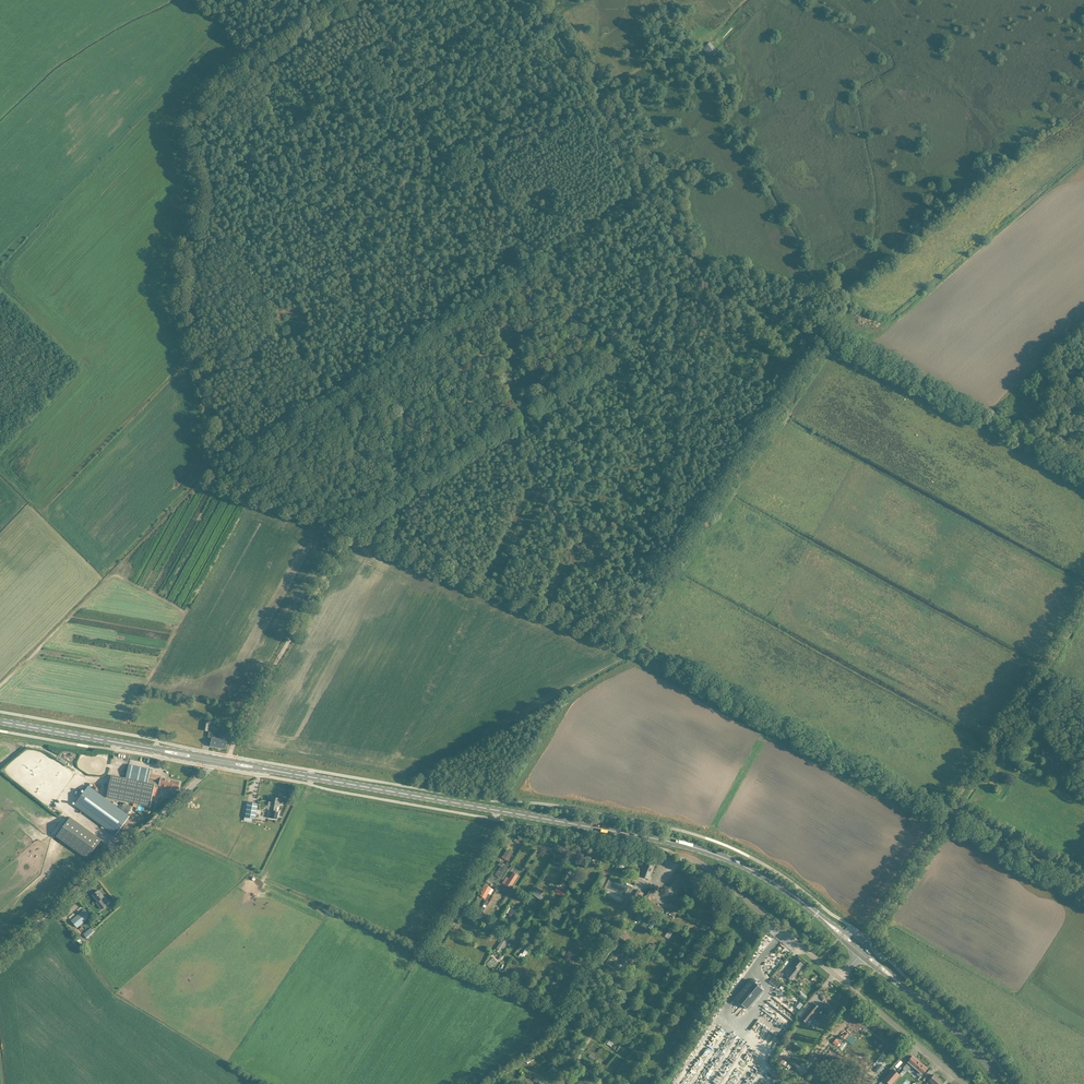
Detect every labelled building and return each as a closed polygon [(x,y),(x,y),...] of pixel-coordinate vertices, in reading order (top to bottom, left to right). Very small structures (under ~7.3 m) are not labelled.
[(709,57),(711,55),(712,57),(714,55),(717,53),(716,52),(717,51),(710,42),(702,48),(709,57)] [(226,749),(227,744),(227,741),(220,739),(221,733),(209,731),(209,732),(208,737),(212,738),(210,746),(226,749)] [(1061,770),(1063,768),(1063,766),(1065,764),(1065,762),(1063,761),(1063,758),(1056,754),(1054,756),(1052,755),(1052,750),(1047,747),(1043,750),(1043,755),(1052,760),(1052,765),(1054,766),(1054,768),(1056,770),(1059,768),(1061,770)] [(26,759),(31,765),(34,762),(29,756),(26,759)] [(111,776),(107,797),(150,806),(154,787),(157,787),(171,790),(171,788),(179,790),(180,782),(161,778),(161,780),(149,778),(151,769),(129,765),(128,770),(126,778),(111,776)] [(1000,787),(1001,784),(1007,776),(1011,779),(1014,775),(1009,772),(1009,771),(1002,767),(992,782),(1000,787)] [(74,805),(116,835),(130,816),(88,786),(74,805)] [(268,804),(267,805),(268,806),(274,807),(274,811),(273,811),(272,818),(277,819),(278,811),(277,811),(278,807),(279,804),(280,799),(272,797),(272,801),(268,800),(268,804)] [(246,814),(245,817),(248,818),(252,818),(255,819),(256,816),(257,809),(258,804),(248,802),(247,807),(246,814)] [(70,818),(56,836),(88,859),(101,840),(70,818)] [(503,861),(501,865),(504,866),(499,875),(507,879),(513,865),(503,861)] [(641,875),(649,879),(654,865),(651,864),(651,863),(650,863),(650,864),(646,862),(641,875)] [(506,883),(515,889),(523,876),(517,872),(513,878),(510,876),(506,883)] [(673,899),(682,888),(685,884),(678,878),(665,892),(665,893),(673,899)] [(495,895),(498,889),(489,885),(484,896),(490,899),(492,894),(495,895)] [(558,893),(569,898),(572,891),(560,886),(558,893)] [(549,899),(546,896),(549,893),(542,887),(536,893),(545,902),(549,899)] [(640,888),(634,899),(638,901),(645,891),(640,888)] [(648,898),(652,891),(649,888),(644,895),(648,898)] [(93,895),(96,899),(98,901),(97,903),(99,906),(102,909),(107,905),(105,902),(107,900),(104,897),(102,894),(98,890),(93,895)] [(579,900),(582,894),(576,891),(573,897),(579,900)] [(659,917),(661,914),(663,909),(648,900),(646,905),(644,908),(659,917)] [(490,911),(497,914),(500,907),(496,905),(495,907),(492,906),(490,911)] [(633,905),(629,912),(636,916),(640,909),(633,905)] [(84,909),(71,920),(78,928),(86,920),(84,917),(88,914),(84,909)] [(513,914),(519,918),(523,913),(517,909),(513,914)] [(78,928),(83,933),(90,927),(85,922),(78,928)] [(470,929),(480,935),(483,930),(473,924),(470,929)] [(87,939),(94,932),(90,928),(83,934),(87,939)] [(667,935),(673,940),(678,933),(673,929),(667,935)] [(526,953),(524,952),(521,957),(527,960),(532,951),(528,949),(526,953)] [(497,957),(490,964),(493,967),(497,964),(499,965),(502,962),(497,957)] [(796,959),(783,974),(791,980),(803,965),(796,959)] [(773,977),(774,977),(778,981),(783,975),(778,971),(773,977)] [(734,999),(748,1010),(764,991),(751,979),(734,999)] [(770,1002),(766,1009),(791,1026),(796,1019),(770,1002)] [(827,1015),(829,1013),(833,1009),(826,1003),(821,1009),(814,1003),(801,1018),(807,1023),(812,1016),(818,1021),(825,1013),(827,1015)] [(593,1046),(602,1050),(604,1046),(595,1042),(593,1046)] [(612,1065),(619,1057),(610,1049),(602,1057),(612,1065)] [(904,1067),(904,1069),(906,1071),(908,1071),(912,1066),(917,1070),(919,1072),(917,1074),(920,1077),(922,1074),(927,1069),(922,1064),(917,1060),(912,1056),(907,1062),(908,1062),(904,1067)] [(620,1071),(627,1061),(622,1057),(615,1067),(620,1071)] [(888,1083),(892,1083),(900,1075),(892,1069),(883,1080),(888,1083)] [(922,1078),(921,1079),(924,1081),(927,1078),(929,1080),(928,1080),(932,1083),(934,1083),(939,1079),(934,1074),(931,1078),(926,1074),(924,1075),(922,1078)]
